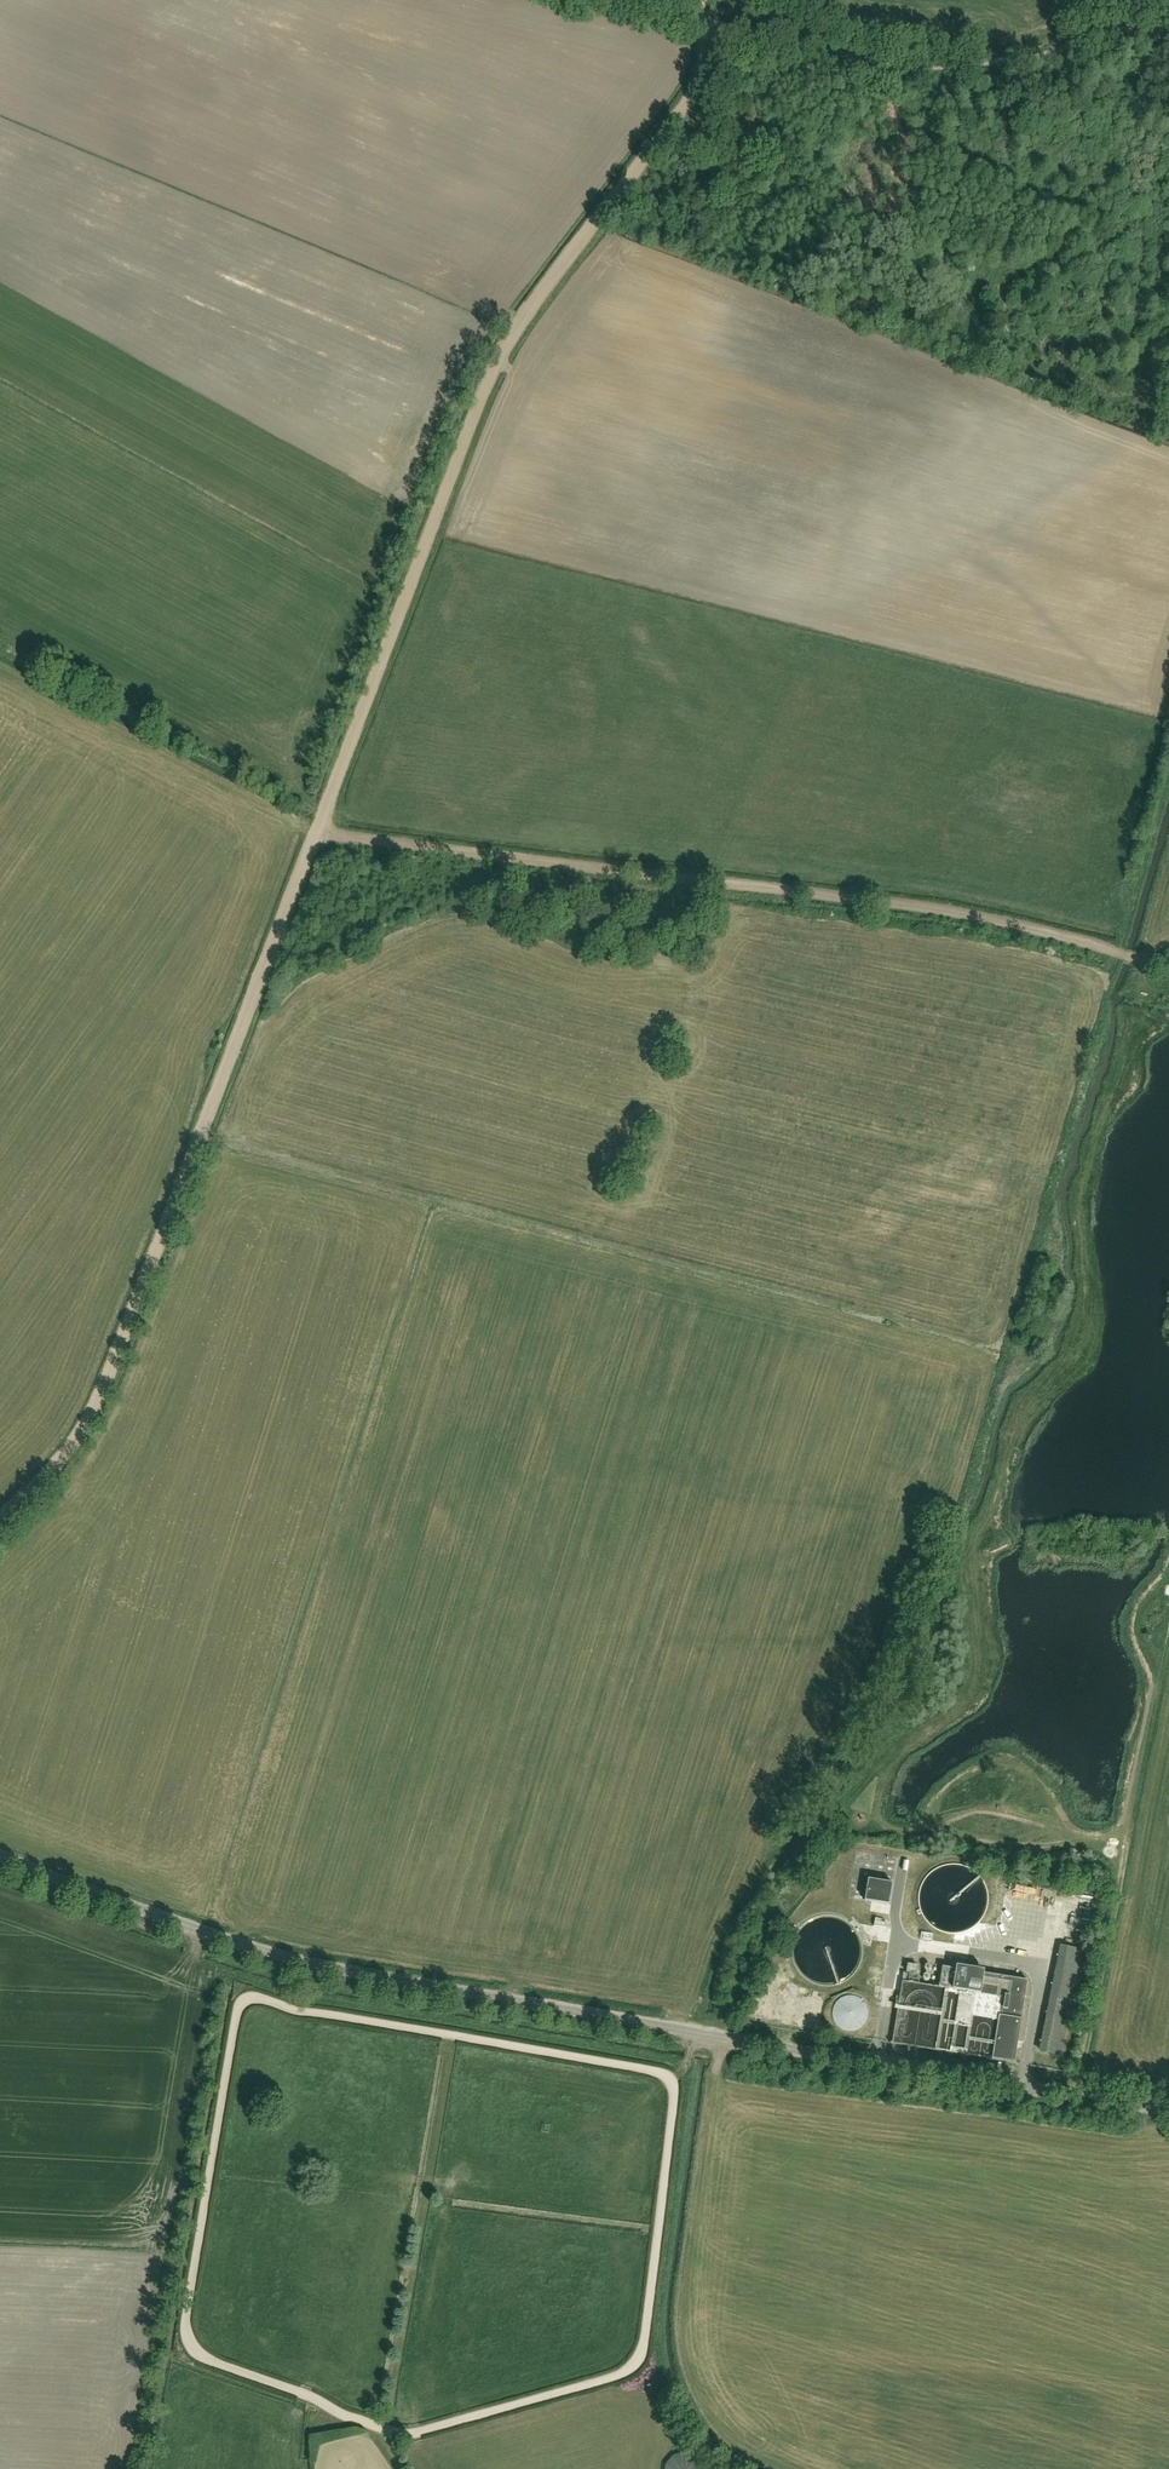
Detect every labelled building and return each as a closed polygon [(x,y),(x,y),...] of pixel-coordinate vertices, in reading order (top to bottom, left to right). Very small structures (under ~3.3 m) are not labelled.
[(864,1900),(865,1900),(888,1904),(892,1883),(868,1879),(864,1900)] [(984,1889),(986,1900),(992,1899),(990,1888),(984,1889)] [(945,1931),(948,1896),(934,1895),(931,1930),(945,1931)] [(1083,1950),(1060,1945),(1039,2052),(1062,2056),(1083,1950)] [(1027,1980),(1003,1976),(984,1973),(984,1970),(956,1965),(955,1968),(942,1966),(939,1987),(919,1984),(919,1979),(916,1978),(918,1966),(907,1964),(906,1972),(909,1973),(908,1982),(902,1981),(892,2043),(1014,2062),(1027,1980)] [(833,2008),(833,2012),(833,2016),(833,2020),(835,2023),(837,2025),(839,2028),(843,2030),(847,2031),(851,2031),(855,2031),(859,2029),(862,2027),(864,2025),(867,2021),(868,2018),(868,2013),(868,2009),(866,2005),(864,2001),(860,1999),(857,1997),(854,1996),(850,1996),(846,1996),(842,1998),(840,1999),(837,2001),(835,2005),(833,2008)] [(694,2453),(663,2452),(662,2468),(693,2468),(694,2453)]
